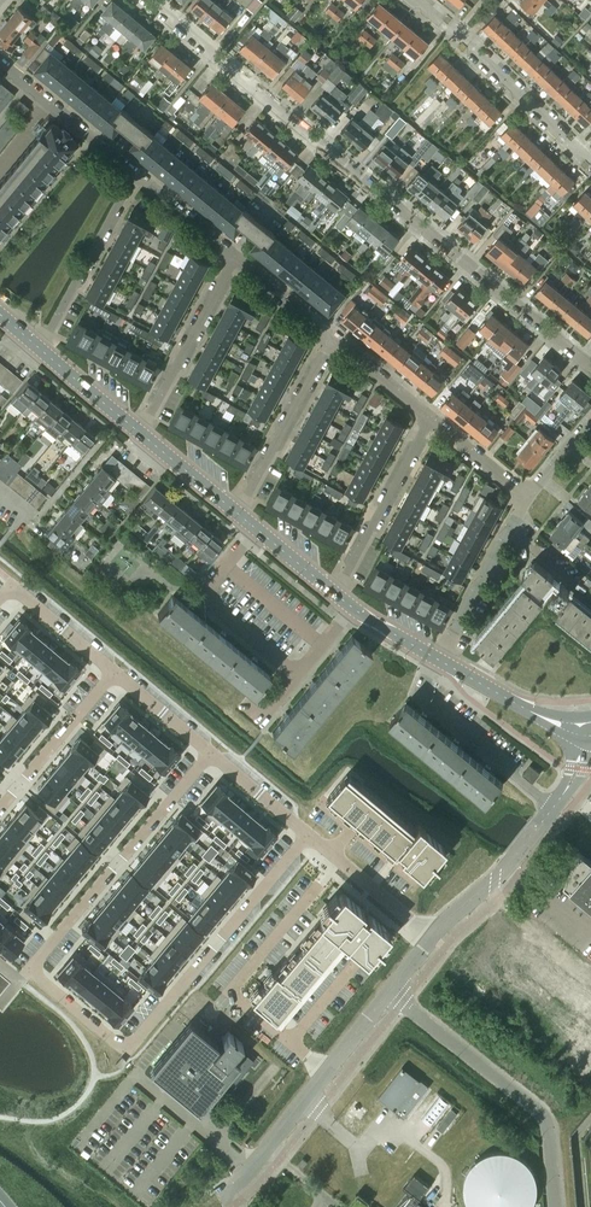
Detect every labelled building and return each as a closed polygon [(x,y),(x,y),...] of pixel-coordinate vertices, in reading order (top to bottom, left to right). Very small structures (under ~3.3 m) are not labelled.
[(74,5),(78,9),(84,3),(82,1),(82,0),(78,0),(74,5)] [(123,9),(112,0),(101,13),(110,20),(108,23),(106,21),(100,27),(105,31),(123,9)] [(214,0),(198,0),(191,7),(195,10),(195,12),(198,15),(200,14),(201,15),(214,0)] [(211,23),(223,8),(214,0),(201,15),(204,18),(205,20),(208,23),(209,22),(211,23)] [(520,2),(533,13),(542,2),(539,0),(522,0),(520,2)] [(542,2),(547,7),(553,12),(557,8),(547,0),(539,0),(542,2)] [(380,27),(392,12),(380,3),(379,2),(367,16),(380,27)] [(332,15),(338,8),(332,3),(326,10),(332,15)] [(50,12),(42,4),(39,8),(48,15),(50,12)] [(36,21),(19,7),(9,20),(22,31),(28,23),(32,27),(36,21)] [(504,25),(494,15),(497,13),(491,7),(481,18),(486,23),(482,27),(493,37),(504,25)] [(547,7),(544,11),(550,16),(553,12),(547,7)] [(59,19),(55,16),(58,11),(55,8),(48,17),(55,23),(59,19)] [(220,31),(233,16),(223,8),(211,23),(212,24),(212,26),(215,29),(217,29),(220,31)] [(338,20),(344,13),(338,8),(332,15),(338,20)] [(123,31),(134,18),(123,9),(105,31),(109,35),(114,28),(112,26),(114,24),(123,31)] [(509,19),(515,14),(511,10),(506,16),(509,19)] [(392,37),(404,23),(392,12),(380,27),(392,37)] [(514,23),(519,18),(515,14),(509,19),(514,23)] [(126,49),(145,27),(134,18),(123,31),(131,38),(129,41),(127,39),(122,46),(126,49)] [(22,31),(9,20),(0,30),(0,33),(5,37),(0,43),(11,52),(17,45),(13,41),(22,31)] [(404,47),(416,33),(404,23),(392,37),(404,47)] [(257,63),(269,48),(263,43),(265,40),(267,41),(279,28),(274,25),(268,32),(248,56),(257,63)] [(503,47),(515,35),(504,25),(493,37),(503,47)] [(145,49),(156,36),(145,27),(126,49),(131,53),(136,46),(134,44),(136,42),(145,49)] [(248,56),(268,32),(264,28),(259,34),(261,36),(258,39),(252,34),(240,49),(248,56)] [(84,41),(90,33),(85,29),(79,36),(84,41)] [(364,42),(370,35),(364,30),(358,37),(364,42)] [(525,45),(536,34),(532,30),(521,41),(515,35),(503,47),(514,57),(525,45)] [(37,36),(31,31),(28,35),(33,40),(37,36)] [(297,31),(291,37),(296,41),(301,35),(297,31)] [(417,57),(429,43),(428,42),(428,43),(416,33),(404,47),(417,57)] [(265,69),(285,45),(284,45),(290,38),(286,34),(275,48),(277,49),(275,52),(269,48),(257,63),(265,69)] [(534,43),(539,37),(536,34),(514,57),(524,66),(541,49),(534,43)] [(33,40),(28,35),(24,40),(29,45),(33,40)] [(370,47),(376,40),(370,35),(364,42),(370,47)] [(75,43),(69,38),(64,43),(71,49),(75,44),(75,43)] [(96,51),(101,44),(97,40),(91,47),(96,51)] [(155,71),(172,51),(171,50),(170,48),(168,45),(166,46),(162,43),(149,58),(145,62),(155,71)] [(71,49),(77,55),(82,50),(75,44),(71,49)] [(289,49),(285,45),(265,69),(273,77),(290,56),(286,52),(289,49)] [(45,47),(36,58),(42,63),(35,71),(46,79),(61,61),(45,47)] [(547,55),(541,49),(524,66),(534,76),(546,64),(551,59),(551,58),(547,55)] [(311,55),(304,50),(296,59),(303,64),(311,55)] [(551,58),(556,53),(552,50),(547,55),(551,58)] [(169,74),(182,59),(181,58),(180,56),(177,53),(175,54),(172,51),(155,71),(159,66),(169,74)] [(392,65),(398,58),(393,53),(387,60),(392,65)] [(438,75),(450,62),(440,53),(428,65),(438,75)] [(555,62),(560,57),(556,53),(551,58),(551,59),(555,62)] [(96,60),(89,54),(85,59),(91,65),(96,60)] [(398,70),(405,63),(398,58),(392,65),(398,70)] [(170,93),(192,67),(188,64),(188,62),(185,60),(183,60),(182,59),(169,74),(174,78),(165,89),(170,93)] [(103,66),(96,60),(91,65),(98,71),(103,66)] [(61,61),(46,79),(56,88),(71,69),(61,61)] [(448,84),(460,72),(450,62),(438,75),(448,84)] [(292,92),(311,68),(307,64),(299,73),(295,69),(283,84),(292,92)] [(337,83),(346,71),(338,65),(336,64),(332,69),(334,70),(329,77),(337,83)] [(546,64),(534,76),(544,86),(556,74),(546,64)] [(323,82),(332,72),(325,66),(316,77),(323,82)] [(301,100),(314,85),(309,81),(317,72),(311,68),(292,92),(301,100)] [(71,69),(56,88),(66,96),(81,77),(71,69)] [(571,78),(576,73),(573,69),(568,75),(571,78)] [(116,76),(109,71),(105,76),(112,81),(116,76)] [(459,94),(470,82),(460,72),(448,84),(459,94)] [(575,82),(580,76),(576,73),(571,78),(575,82)] [(139,89),(146,82),(136,74),(130,81),(139,89)] [(554,95),(566,83),(556,74),(544,86),(554,95)] [(123,82),(116,76),(112,81),(119,87),(123,82)] [(433,80),(430,76),(424,82),(428,85),(433,80)] [(81,77),(66,96),(76,104),(91,86),(81,77)] [(144,94),(154,83),(149,78),(146,82),(139,89),(144,94)] [(432,89),(437,84),(433,80),(428,85),(432,89)] [(200,114),(220,89),(211,82),(199,97),(206,102),(203,106),(201,104),(196,110),(200,114)] [(469,104),(481,92),(470,82),(459,94),(469,104)] [(14,94),(0,83),(0,111),(14,94)] [(355,104),(367,89),(360,83),(348,98),(355,104)] [(565,106),(577,94),(566,83),(554,95),(565,106)] [(91,86),(76,104),(86,113),(101,94),(91,86)] [(321,115),(341,90),(336,86),(330,93),(334,95),(330,99),(322,93),(311,106),(312,108),(312,109),(316,112),(318,112),(321,115)] [(136,93),(129,87),(125,92),(132,98),(136,93)] [(216,111),(229,96),(220,89),(200,114),(194,121),(198,124),(209,111),(207,109),(210,106),(216,111)] [(332,123),(343,110),(335,103),(338,99),(341,102),(347,95),(341,90),(321,115),(325,118),(325,120),(328,123),(330,122),(332,123)] [(479,114),(491,102),(481,92),(469,104),(479,114)] [(101,94),(86,113),(96,121),(111,102),(101,94)] [(575,115),(586,103),(577,94),(565,106),(575,115)] [(163,111),(170,101),(164,96),(156,105),(163,111)] [(216,128),(237,103),(229,96),(216,111),(222,116),(220,119),(217,118),(212,124),(216,128)] [(449,105),(454,100),(450,96),(436,110),(440,114),(449,105)] [(21,116),(28,107),(19,100),(12,109),(21,116)] [(453,109),(458,103),(454,100),(449,105),(453,109)] [(111,102),(96,121),(106,129),(123,109),(122,109),(121,110),(111,102)] [(385,118),(392,109),(383,102),(378,109),(374,113),(379,116),(381,114),(385,118)] [(490,124),(502,112),(491,102),(479,114),(480,114),(474,119),(469,125),(473,128),(483,118),(490,124)] [(233,125),(245,110),(237,103),(216,128),(212,134),(207,139),(211,143),(226,125),(224,123),(226,120),(233,125)] [(590,120),(590,107),(586,103),(575,115),(586,126),(590,120)] [(374,113),(378,109),(373,105),(366,114),(375,122),(379,117),(379,116),(374,113)] [(123,109),(106,129),(113,135),(120,127),(125,131),(128,134),(138,122),(133,118),(123,109)] [(363,150),(375,135),(369,131),(372,128),(371,127),(375,122),(366,114),(361,120),(363,122),(366,123),(352,140),(356,144),(356,146),(359,149),(361,148),(363,150)] [(387,131),(394,136),(406,121),(400,116),(387,131)] [(469,125),(474,119),(471,116),(465,121),(469,125)] [(19,126),(8,117),(0,127),(0,130),(9,137),(19,126)] [(352,140),(366,123),(363,122),(361,124),(352,117),(340,131),(342,132),(342,134),(345,137),(347,136),(352,140)] [(247,151),(266,127),(256,118),(244,133),(250,138),(243,147),(247,151)] [(173,126),(166,120),(162,125),(169,131),(173,126)] [(75,142),(52,122),(0,185),(0,233),(75,142)] [(128,134),(132,137),(137,141),(130,149),(137,155),(154,135),(143,126),(138,122),(128,134)] [(511,144),(522,132),(512,122),(500,134),(511,144)] [(265,151),(277,136),(266,127),(247,151),(242,157),(246,161),(257,148),(255,147),(257,144),(265,151)] [(188,135),(181,129),(176,134),(183,140),(188,135)] [(0,130),(0,139),(5,143),(9,137),(0,130)] [(521,154),(533,142),(522,132),(511,144),(521,154)] [(154,135),(137,155),(147,163),(163,144),(153,136),(154,135)] [(194,140),(188,135),(183,140),(190,146),(194,140)] [(268,168),(288,145),(277,136),(265,151),(262,155),(268,159),(264,165),(268,168)] [(384,167),(397,152),(390,147),(395,141),(389,137),(373,157),(378,162),(378,164),(381,166),(383,166),(384,167)] [(422,156),(433,143),(427,138),(416,151),(422,156)] [(242,157),(235,151),(238,148),(231,142),(221,153),(235,165),(242,157)] [(531,164),(543,151),(533,142),(521,154),(531,164)] [(428,161),(438,148),(433,143),(422,156),(428,161)] [(173,153),(163,144),(147,163),(157,171),(173,153)] [(286,168),(298,154),(288,145),(268,168),(269,169),(257,184),(261,188),(274,172),(273,172),(278,166),(276,164),(278,161),(286,168)] [(208,151),(201,146),(197,151),(203,156),(208,151)] [(495,160),(500,155),(506,149),(502,146),(492,157),(495,160)] [(504,158),(510,153),(506,149),(500,155),(504,158)] [(215,157),(208,151),(203,156),(210,162),(215,157)] [(543,151),(531,164),(527,169),(521,175),(517,179),(521,183),(535,167),(542,174),(554,161),(543,151)] [(396,177),(413,157),(408,152),(403,158),(397,152),(384,167),(386,168),(386,170),(389,173),(391,172),(396,177)] [(183,161),(173,153),(157,171),(167,180),(183,161)] [(447,165),(453,159),(448,155),(443,161),(447,165)] [(193,169),(183,161),(167,180),(177,188),(193,169)] [(552,183),(564,171),(554,161),(542,174),(552,183)] [(228,168),(221,162),(217,167),(224,173),(228,168)] [(234,168),(244,177),(248,172),(238,163),(236,166),(235,166),(234,168)] [(290,205),(297,198),(318,172),(314,168),(314,167),(311,164),(310,165),(309,164),(304,170),(299,165),(292,173),(298,178),(297,178),(302,183),(287,202),(290,205)] [(413,190),(416,193),(436,169),(432,165),(424,175),(419,171),(407,185),(407,186),(408,188),(412,191),(413,190)] [(521,175),(527,169),(523,165),(517,171),(521,175)] [(235,173),(228,168),(224,173),(231,178),(235,173)] [(203,178),(193,169),(177,188),(187,196),(203,178)] [(426,202),(438,187),(432,182),(440,172),(436,169),(416,193),(419,196),(419,197),(423,200),(424,200),(426,202)] [(562,193),(574,181),(564,171),(552,183),(547,189),(541,194),(537,198),(541,202),(545,197),(545,198),(550,192),(552,194),(557,189),(562,193)] [(248,172),(244,177),(255,185),(259,180),(248,172)] [(317,195),(329,180),(327,179),(327,177),(324,175),(322,175),(318,172),(297,198),(301,201),(310,190),(317,195)] [(213,186),(203,178),(187,196),(197,205),(213,186)] [(248,184),(241,179),(237,184),(244,189),(248,184)] [(472,198),(483,184),(477,179),(466,193),(472,198)] [(318,215),(339,189),(335,186),(335,184),(332,181),(330,182),(329,180),(317,195),(323,200),(313,211),(314,212),(318,215)] [(437,210),(457,186),(453,182),(448,188),(450,189),(447,194),(438,187),(426,202),(428,203),(429,205),(432,208),(434,208),(437,210)] [(255,190),(248,184),(244,189),(251,195),(255,190)] [(541,194),(547,189),(543,185),(538,190),(541,194)] [(223,194),(213,186),(197,205),(207,213),(223,194)] [(446,218),(458,203),(464,196),(459,192),(461,189),(457,186),(437,210),(440,213),(440,215),(444,218),(445,217),(446,218)] [(330,218),(348,196),(347,196),(347,194),(340,188),(339,189),(318,215),(312,222),(311,223),(315,226),(325,214),(330,218)] [(578,219),(578,218),(583,213),(590,205),(590,197),(585,191),(573,203),(580,210),(575,215),(570,221),(573,224),(578,219)] [(233,203),(223,194),(207,213),(217,221),(233,203)] [(475,242),(483,233),(487,227),(482,222),(485,218),(487,219),(491,214),(501,200),(497,197),(486,210),(466,235),(468,236),(468,237),(471,240),(473,240),(475,242)] [(233,203),(217,221),(228,230),(244,210),(244,209),(242,211),(233,203)] [(301,214),(291,205),(287,210),(297,219),(301,214)] [(357,230),(370,214),(368,213),(368,211),(364,209),(363,209),(359,206),(350,216),(346,213),(336,226),(341,230),(347,222),(357,230)] [(466,235),(486,210),(486,209),(485,209),(481,206),(477,211),(473,207),(466,217),(464,215),(461,219),(463,220),(457,227),(459,229),(460,231),(463,233),(465,233),(466,235)] [(133,208),(127,220),(150,233),(157,221),(133,208)] [(254,218),(244,210),(228,230),(235,235),(241,227),(246,231),(250,234),(260,222),(254,218)] [(379,222),(376,219),(376,218),(373,215),(371,215),(370,214),(357,230),(353,235),(362,242),(366,238),(379,222)] [(311,222),(306,217),(301,223),(307,227),(311,222)] [(296,224),(289,218),(285,223),(292,229),(296,224)] [(577,228),(582,222),(578,218),(578,219),(573,224),(577,228)] [(150,233),(127,220),(127,221),(120,235),(136,244),(144,230),(150,233)] [(250,234),(253,237),(258,241),(251,249),(259,255),(275,235),(265,227),(263,225),(260,222),(250,234)] [(376,246),(389,230),(388,230),(388,228),(384,225),(383,225),(379,222),(371,233),(366,238),(376,246)] [(495,259),(508,244),(504,240),(512,230),(503,223),(493,235),(497,238),(486,252),(495,259)] [(310,234),(303,229),(298,234),(305,239),(310,234)] [(387,255),(400,239),(396,235),(395,234),(392,231),(391,231),(389,230),(376,246),(387,255)] [(166,231),(162,239),(167,242),(172,234),(166,231)] [(128,259),(136,244),(120,235),(112,250),(128,259)] [(275,236),(275,235),(259,255),(269,264),(284,245),(274,237),(275,236)] [(308,236),(304,241),(311,246),(315,241),(308,236)] [(515,243),(512,247),(508,244),(495,259),(505,267),(521,248),(525,242),(520,237),(515,243)] [(163,250),(167,242),(162,239),(157,247),(163,250)] [(362,252),(367,246),(363,242),(358,249),(362,252)] [(294,253),(284,245),(269,264),(279,272),(294,253)] [(330,251),(323,245),(319,250),(326,256),(330,251)] [(397,282),(399,279),(420,254),(411,246),(396,264),(395,266),(396,267),(400,270),(394,279),(397,282)] [(526,259),(521,254),(524,250),(521,248),(505,267),(513,275),(526,259)] [(120,273),(128,259),(112,250),(104,264),(120,273)] [(168,261),(172,253),(166,250),(162,258),(168,261)] [(337,257),(330,251),(326,256),(332,262),(337,257)] [(523,283),(534,269),(538,272),(548,260),(539,252),(531,262),(526,259),(513,275),(523,283)] [(304,262),(294,253),(279,272),(289,280),(304,262)] [(419,276),(430,262),(420,254),(399,279),(404,283),(413,271),(419,276)] [(208,264),(192,255),(184,270),(200,279),(208,264)] [(168,261),(162,258),(157,266),(163,269),(168,261)] [(150,261),(146,268),(152,271),(156,264),(150,261)] [(368,274),(373,268),(364,261),(360,266),(368,274)] [(314,270),(304,262),(289,280),(299,288),(314,270)] [(350,267),(343,262),(339,267),(346,272),(350,267)] [(413,302),(440,270),(430,262),(419,276),(424,280),(409,299),(413,302)] [(112,288),(120,273),(104,264),(96,279),(112,288)] [(357,273),(350,267),(346,272),(353,278),(357,273)] [(147,279),(152,271),(146,268),(141,276),(147,279)] [(184,270),(176,285),(192,294),(200,279),(184,270)] [(324,278),(314,270),(299,288),(309,297),(324,278)] [(438,292),(449,279),(450,278),(440,270),(413,302),(410,305),(415,309),(433,287),(438,292)] [(566,283),(571,276),(567,273),(561,279),(566,283)] [(570,287),(576,280),(571,276),(566,283),(570,287)] [(334,286),(324,278),(309,297),(319,305),(334,286)] [(104,303),(112,288),(96,279),(87,294),(104,303)] [(395,285),(388,279),(384,284),(391,290),(395,285)] [(156,283),(150,280),(146,287),(152,291),(156,283)] [(549,304),(559,291),(546,281),(536,293),(549,304)] [(192,294),(176,285),(168,299),(184,308),(192,294)] [(373,285),(367,292),(377,301),(384,293),(373,285)] [(345,295),(334,286),(319,305),(329,314),(345,295)] [(152,291),(146,287),(142,295),(147,298),(152,291)] [(445,322),(468,295),(466,293),(465,291),(462,288),(460,288),(458,287),(454,292),(451,289),(442,300),(445,302),(444,303),(452,309),(449,313),(445,310),(440,317),(445,322)] [(134,290),(130,297),(136,301),(140,293),(134,290)] [(253,316),(259,304),(235,291),(229,303),(253,316)] [(398,301),(404,295),(398,291),(393,297),(398,301)] [(562,314),(572,302),(559,291),(549,304),(562,314)] [(384,293),(377,301),(381,305),(388,297),(384,293)] [(473,309),(478,303),(476,301),(476,300),(472,297),(471,297),(468,295),(445,322),(451,326),(456,320),(456,319),(459,315),(466,321),(475,310),(473,309)] [(130,297),(126,305),(131,308),(136,301),(130,297)] [(184,308),(168,299),(160,314),(176,323),(184,308)] [(134,310),(139,313),(144,305),(138,302),(134,310)] [(574,324),(584,312),(572,302),(562,314),(574,324)] [(252,317),(253,316),(229,303),(229,304),(222,318),(238,327),(246,313),(252,317)] [(354,329),(367,312),(363,309),(361,311),(354,305),(342,319),(343,320),(344,319),(350,324),(349,325),(354,329)] [(108,317),(111,311),(104,307),(101,313),(108,317)] [(400,320),(404,314),(399,310),(395,316),(400,320)] [(116,321),(119,315),(111,311),(108,317),(116,321)] [(488,337),(501,321),(490,311),(486,316),(488,318),(479,329),(488,337)] [(266,323),(270,316),(264,312),(260,320),(266,323)] [(365,338),(379,322),(374,318),(372,321),(365,315),(368,313),(367,312),(354,329),(355,328),(361,333),(360,334),(365,338)] [(404,323),(410,315),(406,312),(404,314),(400,320),(404,323)] [(584,312),(574,324),(587,335),(590,331),(590,317),(584,312)] [(176,323),(160,314),(152,329),(168,338),(176,323)] [(230,342),(238,327),(222,318),(214,333),(230,342)] [(266,323),(260,320),(256,328),(262,331),(266,323)] [(498,344),(511,328),(501,321),(488,337),(498,344)] [(90,351),(99,334),(78,322),(69,339),(90,351)] [(376,348),(389,331),(385,327),(379,322),(365,338),(366,337),(373,343),(372,344),(376,348)] [(138,334),(141,328),(134,324),(131,329),(138,334)] [(463,349),(476,333),(469,327),(456,343),(463,349)] [(146,338),(149,332),(141,328),(138,334),(146,338)] [(507,352),(520,336),(511,328),(498,344),(507,352)] [(422,338),(428,330),(426,332),(421,329),(417,334),(422,338)] [(426,342),(433,334),(428,330),(422,338),(426,342)] [(387,357),(401,340),(396,337),(394,339),(388,334),(390,331),(389,331),(376,348),(377,346),(384,352),(383,353),(387,357)] [(271,335),(265,332),(261,340),(267,343),(271,335)] [(222,356),(230,342),(214,333),(206,347),(222,356)] [(105,359),(114,342),(99,334),(90,351),(105,359)] [(298,360),(306,344),(289,335),(281,351),(298,360)] [(161,346),(164,340),(157,336),(153,342),(161,346)] [(515,361),(529,344),(520,336),(507,352),(511,355),(507,359),(512,363),(508,369),(506,367),(500,375),(501,376),(498,380),(505,385),(521,366),(515,361)] [(267,343),(261,340),(257,348),(263,351),(267,343)] [(398,366),(412,349),(408,346),(406,348),(399,343),(401,340),(387,357),(389,355),(395,361),(394,362),(398,366)] [(120,367),(129,350),(114,342),(105,359),(120,367)] [(250,353),(254,345),(249,342),(244,349),(250,353)] [(490,354),(495,348),(489,344),(485,350),(490,354)] [(446,345),(439,353),(444,357),(451,349),(446,345)] [(214,371),(222,356),(206,347),(198,362),(214,371)] [(494,358),(499,352),(495,348),(490,354),(494,358)] [(250,353),(244,349),(240,357),(246,360),(250,353)] [(410,375),(423,359),(418,355),(412,349),(398,366),(399,366),(400,365),(406,370),(405,371),(410,375)] [(451,349),(444,357),(448,360),(455,366),(462,358),(451,349)] [(135,375),(144,358),(129,350),(120,367),(135,375)] [(298,360),(281,351),(273,365),(290,374),(298,360)] [(532,389),(553,363),(544,356),(537,364),(531,359),(524,367),(520,372),(526,377),(531,371),(536,376),(534,379),(533,378),(524,388),(529,391),(531,388),(532,389)] [(150,383),(159,366),(144,358),(135,375),(150,383)] [(421,384),(436,366),(431,362),(430,364),(423,359),(410,375),(411,374),(417,379),(416,381),(421,384)] [(251,372),(255,364),(250,361),(245,369),(251,372)] [(206,386),(214,371),(198,362),(190,377),(206,386)] [(465,379),(474,368),(469,363),(460,374),(465,379)] [(549,387),(556,377),(562,370),(553,363),(532,389),(536,392),(542,385),(540,384),(543,381),(549,387)] [(290,374),(273,365),(265,380),(282,389),(290,374)] [(432,394),(446,377),(441,374),(439,376),(433,371),(436,366),(421,384),(421,385),(422,383),(428,388),(427,390),(432,394)] [(11,372),(6,367),(0,374),(0,383),(1,384),(11,372)] [(251,372),(245,369),(241,377),(247,380),(251,372)] [(234,382),(238,374),(233,371),(228,379),(234,382)] [(7,388),(17,376),(11,372),(1,384),(7,388)] [(357,385),(333,372),(326,384),(350,397),(357,385)] [(12,393),(22,381),(17,376),(7,388),(12,393)] [(478,385),(482,379),(478,376),(473,381),(478,385)] [(230,390),(234,382),(228,379),(224,386),(230,390)] [(482,388),(487,383),(482,379),(478,385),(482,388)] [(561,413),(581,387),(573,379),(560,395),(560,396),(554,403),(557,406),(555,408),(561,413)] [(282,389),(265,380),(257,394),(274,403),(282,389)] [(22,410),(38,390),(27,381),(10,401),(22,410)] [(239,395),(243,387),(237,384),(233,391),(239,395)] [(326,385),(327,385),(319,399),(335,408),(343,394),(350,397),(326,384),(326,385)] [(205,397),(208,391),(200,387),(197,393),(205,397)] [(548,398),(554,391),(550,387),(544,395),(548,398)] [(584,407),(589,402),(586,399),(590,394),(581,387),(561,413),(553,422),(549,418),(546,422),(555,430),(573,407),(578,410),(581,405),(584,407)] [(37,413),(49,399),(38,390),(22,410),(20,412),(26,416),(31,409),(37,413)] [(453,415),(466,399),(469,395),(463,390),(458,396),(452,392),(441,406),(442,405),(449,410),(448,411),(453,415)] [(212,401),(215,395),(208,391),(205,397),(212,401)] [(375,391),(369,402),(376,406),(383,395),(375,391)] [(368,396),(362,393),(358,401),(363,404),(368,396)] [(274,403),(257,394),(249,410),(266,419),(274,403)] [(500,403),(504,398),(500,394),(495,399),(500,403)] [(505,407),(509,401),(504,398),(500,403),(505,407)] [(49,423),(60,409),(49,399),(37,413),(34,418),(38,422),(42,418),(49,423)] [(335,408),(319,399),(311,414),(328,423),(335,408)] [(464,424),(475,410),(475,411),(481,404),(476,400),(471,407),(464,401),(466,399),(453,415),(454,414),(460,419),(459,420),(464,424)] [(514,418),(525,406),(519,400),(508,413),(514,418)] [(541,418),(552,405),(547,401),(546,400),(535,413),(541,418)] [(363,404),(358,401),(353,409),(359,412),(363,404)] [(235,413),(238,408),(230,404),(227,409),(235,413)] [(187,430),(196,414),(180,405),(171,422),(187,430)] [(534,415),(524,407),(515,418),(520,423),(525,416),(534,424),(539,418),(534,415)] [(242,418),(245,412),(238,408),(235,413),(242,418)] [(55,438),(56,436),(72,418),(60,409),(49,423),(44,429),(55,438)] [(475,433),(488,417),(484,414),(482,416),(475,411),(475,410),(464,424),(465,423),(471,429),(470,430),(475,433)] [(363,413),(359,421),(364,424),(369,416),(363,413)] [(202,439),(211,422),(196,414),(187,430),(202,439)] [(328,423),(311,414),(303,428),(320,437),(328,423)] [(258,426),(261,420),(253,416),(250,422),(258,426)] [(387,416),(379,431),(395,440),(403,425),(387,416)] [(486,443),(500,427),(495,423),(493,425),(487,420),(489,417),(488,417),(475,433),(476,433),(482,438),(482,439),(486,443)] [(71,441),(83,427),(72,418),(56,436),(61,440),(65,436),(71,441)] [(360,432),(364,424),(359,421),(354,428),(360,432)] [(217,447),(226,430),(211,422),(202,439),(217,447)] [(352,426),(346,422),(342,430),(348,433),(352,426)] [(506,440),(514,430),(509,425),(500,436),(506,440)] [(75,460),(94,437),(83,427),(71,441),(68,445),(64,451),(75,460)] [(320,437),(303,428),(295,443),(312,452),(320,437)] [(548,446),(554,440),(539,428),(538,430),(536,428),(526,440),(541,452),(547,445),(548,446)] [(232,455),(241,438),(226,430),(217,447),(232,455)] [(348,433),(342,430),(337,438),(343,441),(348,433)] [(387,455),(395,440),(379,431),(371,446),(387,455)] [(247,464),(256,447),(241,438),(232,455),(247,464)] [(536,459),(541,452),(526,440),(528,442),(523,448),(521,446),(517,451),(519,453),(517,455),(532,466),(537,460),(536,459)] [(347,442),(343,450),(348,453),(353,445),(347,442)] [(312,452),(295,443),(287,458),(303,467),(312,452)] [(379,469),(387,455),(371,446),(363,461),(379,469)] [(344,461),(348,453),(343,450),(338,458),(344,461)] [(336,455),(330,452),(326,459),(332,463),(336,455)] [(430,452),(424,464),(448,477),(454,465),(430,452)] [(16,462),(12,458),(7,465),(5,464),(0,470),(0,478),(2,480),(16,462)] [(113,475),(122,464),(117,459),(107,471),(113,475)] [(332,463),(326,459),(322,467),(327,470),(332,463)] [(371,484),(379,469),(363,461),(355,475),(371,484)] [(7,484),(17,473),(16,472),(21,466),(16,462),(2,480),(7,484)] [(119,480),(128,468),(122,464),(113,475),(115,477),(119,480)] [(336,475),(341,468),(335,464),(330,472),(336,475)] [(447,478),(448,477),(424,464),(424,465),(417,479),(433,488),(441,474),(447,478)] [(115,477),(113,475),(107,471),(101,466),(92,477),(106,489),(115,477)] [(124,484),(133,473),(128,468),(119,480),(124,484)] [(305,472),(298,468),(295,474),(302,478),(305,472)] [(36,484),(41,477),(35,472),(29,478),(36,484)] [(313,476),(305,472),(302,478),(310,482),(313,476)] [(13,489),(22,478),(17,473),(7,484),(13,489)] [(130,489),(139,477),(133,473),(124,484),(130,489)] [(459,473),(455,481),(461,484),(465,477),(459,473)] [(363,499),(371,484),(355,475),(346,490),(363,499)] [(40,488),(46,481),(41,477),(36,484),(40,488)] [(109,492),(106,489),(92,477),(83,488),(97,500),(102,493),(105,496),(109,492)] [(135,493),(144,482),(139,477),(130,489),(135,493)] [(19,493),(28,482),(22,478),(13,489),(19,493)] [(425,503),(433,488),(417,479),(409,494),(425,503)] [(457,492),(461,484),(455,481),(451,489),(457,492)] [(24,498),(34,487),(28,482),(19,493),(24,498)] [(141,498),(150,486),(144,482),(135,493),(141,498)] [(335,488),(328,484),(325,490),(332,494),(335,488)] [(154,510),(166,496),(155,486),(139,505),(144,509),(148,505),(154,510)] [(293,495),(278,486),(268,503),(284,511),(293,495)] [(30,503),(39,491),(34,487),(24,498),(30,503)] [(97,500),(83,488),(82,488),(73,499),(73,500),(87,511),(92,505),(97,508),(101,504),(96,500),(97,500)] [(343,493),(335,488),(332,494),(340,498),(343,493)] [(588,489),(578,500),(590,511),(590,491),(588,489)] [(36,507),(45,496),(39,491),(30,503),(36,507)] [(466,496),(461,493),(456,501),(462,504),(466,496)] [(417,517),(425,503),(409,494),(401,508),(417,517)] [(471,510),(477,513),(477,512),(493,521),(501,506),(480,494),(471,510)] [(308,503),(293,495),(284,511),(284,512),(299,520),(308,503)] [(166,519),(177,505),(166,496),(154,510),(150,516),(154,519),(159,514),(166,519)] [(132,502),(126,497),(122,502),(128,507),(132,502)] [(358,501),(350,497),(347,502),(355,507),(358,501)] [(90,514),(87,511),(73,500),(64,511),(78,522),(84,515),(87,518),(90,514)] [(462,504),(456,501),(452,509),(458,512),(462,504)] [(128,507),(122,502),(118,507),(124,512),(128,507)] [(323,511),(308,503),(299,520),(314,528),(323,511)] [(443,503),(439,511),(445,514),(449,506),(443,503)] [(177,529),(189,514),(177,505),(166,519),(177,529)] [(409,532),(417,517),(401,508),(393,523),(409,532)] [(73,537),(82,526),(78,522),(64,511),(55,522),(73,537)] [(338,519),(323,511),(314,528),(329,536),(338,519)] [(441,522),(445,514),(439,511),(435,518),(441,522)] [(574,534),(583,523),(569,511),(560,523),(574,534)] [(477,512),(477,513),(469,527),(485,535),(493,521),(477,512)] [(184,542),(188,538),(200,523),(189,514),(177,529),(173,533),(184,542)] [(354,528),(338,519),(329,536),(345,545),(354,528)] [(113,525),(107,520),(103,524),(110,530),(113,525)] [(73,537),(55,522),(46,532),(45,533),(51,538),(46,544),(59,554),(73,537)] [(450,525),(445,522),(440,530),(446,533),(450,525)] [(135,533),(140,527),(136,523),(131,529),(135,533)] [(199,547),(211,533),(200,523),(188,538),(184,543),(189,546),(193,541),(199,547)] [(401,547),(409,532),(393,523),(385,538),(401,547)] [(585,543),(580,539),(574,534),(560,523),(550,535),(555,539),(551,544),(560,552),(565,546),(570,551),(576,544),(581,548),(585,543)] [(110,530),(103,524),(99,529),(106,534),(110,530)] [(140,537),(145,531),(140,527),(135,533),(140,537)] [(485,535),(469,527),(461,541),(477,550),(485,535)] [(446,533),(440,530),(436,538),(442,541),(446,533)] [(428,532),(423,540),(429,543),(434,535),(428,532)] [(211,556),(222,542),(211,533),(199,547),(195,553),(199,557),(204,551),(211,556)] [(589,539),(584,534),(580,539),(585,543),(589,539)] [(425,551),(429,543),(423,540),(419,548),(425,551)] [(477,550),(461,541),(453,556),(469,565),(477,550)] [(94,554),(98,549),(91,544),(87,548),(94,554)] [(155,554),(160,548),(156,544),(151,551),(155,554)] [(438,548),(432,545),(428,552),(434,556),(438,548)] [(94,554),(87,548),(84,553),(90,559),(94,554)] [(160,558),(165,552),(160,548),(155,554),(160,558)] [(403,552),(395,548),(392,554),(400,558),(403,552)] [(411,556),(403,552),(400,558),(407,562),(411,556)] [(185,564),(174,554),(169,561),(180,570),(185,564)] [(469,565),(453,556),(445,571),(461,580),(469,565)] [(553,577),(554,576),(536,561),(523,576),(528,580),(526,582),(476,642),(494,657),(543,599),(538,595),(540,593),(550,581),(552,583),(553,584),(548,590),(562,601),(567,595),(570,598),(556,616),(590,644),(590,609),(555,579),(553,577)] [(197,573),(186,564),(185,564),(180,570),(191,579),(197,573)] [(433,569),(426,565),(422,570),(430,574),(433,569)] [(391,575),(375,566),(366,583),(382,592),(391,575)] [(441,573),(433,569),(430,574),(437,579),(441,573)] [(406,583),(391,575),(382,592),(397,600),(406,583)] [(456,581),(448,577),(445,583),(453,587),(456,581)] [(421,591),(406,583),(397,600),(412,608),(421,591)] [(436,599),(421,591),(412,608),(427,616),(436,599)] [(190,640),(205,621),(191,610),(193,608),(189,604),(187,607),(173,595),(157,614),(190,640)] [(451,608),(436,599),(427,616),(442,625),(451,608)] [(19,619),(4,637),(14,646),(28,629),(29,628),(19,619)] [(237,648),(224,637),(223,637),(225,634),(221,631),(219,633),(205,621),(190,640),(221,667),(237,648)] [(28,629),(14,646),(24,654),(38,637),(28,629)] [(343,684),(370,651),(352,636),(340,650),(338,648),(334,652),(336,654),(324,669),(343,684)] [(38,637),(24,654),(34,662),(48,645),(38,637)] [(48,645),(34,662),(44,671),(58,654),(48,645)] [(269,675),(255,663),(257,661),(252,657),(250,659),(237,648),(221,667),(254,694),(269,675)] [(58,654),(44,671),(54,679),(68,662),(58,654)] [(7,655),(3,658),(9,663),(12,659),(7,655)] [(68,662),(54,679),(65,688),(80,670),(69,661),(68,662)] [(317,715),(343,684),(324,669),(314,682),(311,680),(308,684),(310,686),(299,700),(317,715)] [(18,670),(15,674),(19,677),(21,678),(24,674),(18,670)] [(24,674),(21,678),(26,683),(29,679),(24,674)] [(41,683),(38,687),(43,692),(47,688),(41,683)] [(47,688),(43,692),(49,696),(52,693),(47,688)] [(29,695),(20,705),(42,724),(51,714),(42,706),(46,700),(36,691),(31,697),(29,695)] [(6,693),(1,699),(5,702),(9,696),(6,693)] [(291,748),(317,715),(299,700),(287,714),(285,712),(281,716),(284,718),(272,732),(291,748)] [(439,729),(426,718),(425,718),(427,715),(422,712),(421,714),(406,702),(391,721),(423,748),(439,729)] [(119,703),(104,721),(114,729),(128,712),(129,712),(119,703)] [(12,715),(33,733),(41,724),(42,725),(42,724),(20,705),(20,706),(24,710),(17,719),(12,715)] [(128,712),(114,729),(124,738),(138,721),(128,712)] [(12,715),(3,725),(25,743),(33,733),(12,715)] [(138,721),(124,738),(134,746),(148,729),(138,721)] [(17,753),(25,743),(3,725),(3,726),(7,730),(0,738),(0,740),(17,753)] [(148,729),(134,746),(144,755),(158,738),(148,729)] [(471,755),(457,744),(459,742),(455,738),(453,741),(439,729),(423,748),(455,774),(471,755)] [(101,734),(98,737),(104,742),(107,738),(101,734)] [(79,737),(70,748),(93,766),(107,750),(94,739),(89,745),(79,737)] [(107,738),(104,742),(109,747),(112,743),(107,738)] [(158,738),(144,755),(154,763),(168,746),(158,738)] [(8,764),(17,753),(0,740),(0,758),(8,764)] [(168,746),(154,763),(165,772),(180,754),(169,745),(168,746)] [(71,749),(63,758),(84,776),(85,776),(80,772),(88,763),(92,767),(93,766),(70,748),(71,749)] [(118,754),(115,757),(121,762),(124,758),(118,754)] [(503,782),(489,771),(488,770),(490,768),(486,764),(484,767),(471,755),(455,774),(487,801),(503,782)] [(63,758),(55,768),(76,786),(84,776),(63,758)] [(124,758),(121,762),(126,767),(130,763),(124,758)] [(540,773),(530,765),(522,774),(532,782),(540,773)] [(141,767),(138,771),(143,776),(147,772),(141,767)] [(55,768),(46,778),(68,796),(66,794),(74,785),(76,787),(76,786),(55,768)] [(99,772),(95,777),(98,781),(99,780),(103,775),(99,772)] [(147,772),(143,776),(149,780),(152,777),(147,772)] [(126,775),(117,785),(140,804),(148,794),(141,788),(145,782),(135,773),(130,779),(126,775)] [(103,775),(99,780),(102,782),(103,783),(108,777),(104,774),(103,775)] [(346,774),(326,798),(394,855),(397,851),(400,854),(402,856),(400,859),(420,876),(444,847),(425,832),(426,831),(417,824),(412,829),(346,774)] [(46,778),(37,789),(49,798),(44,804),(54,813),(68,796),(46,778)] [(215,784),(200,802),(211,811),(225,794),(226,793),(215,784)] [(110,794),(109,795),(131,813),(138,804),(139,804),(140,804),(117,785),(117,786),(121,789),(114,798),(110,794)] [(87,786),(83,792),(86,795),(91,789),(87,786)] [(96,790),(91,795),(95,799),(100,793),(96,790)] [(83,792),(78,797),(82,800),(86,795),(83,792)] [(225,794),(211,811),(221,819),(235,802),(225,794)] [(91,795),(87,801),(90,804),(95,799),(91,795)] [(109,795),(101,804),(123,822),(131,813),(109,795)] [(235,802),(221,819),(231,827),(245,810),(235,802)] [(25,804),(16,814),(35,831),(49,814),(39,805),(34,811),(25,804)] [(101,804),(94,813),(115,831),(123,822),(101,804)] [(80,809),(75,814),(79,817),(84,812),(80,809)] [(245,810),(231,827),(241,836),(255,819),(245,810)] [(181,812),(172,822),(195,841),(203,831),(181,812)] [(94,813),(86,823),(107,841),(115,831),(94,813)] [(16,814),(8,824),(29,842),(30,842),(28,840),(35,831),(16,814)] [(75,814),(71,820),(74,823),(79,817),(75,814)] [(198,815),(195,819),(200,823),(203,820),(198,815)] [(255,819),(241,836),(251,844),(265,827),(255,819)] [(203,820),(200,823),(206,828),(209,824),(203,820)] [(173,823),(165,832),(187,850),(183,846),(190,838),(194,841),(195,841),(172,822),(173,823)] [(86,823),(77,833),(99,851),(107,841),(86,823)] [(0,834),(0,835),(21,852),(29,842),(8,824),(0,834)] [(265,827),(251,844),(261,853),(276,835),(266,826),(265,827)] [(61,832),(56,837),(60,840),(64,835),(61,832)] [(165,832),(157,841),(179,860),(187,850),(165,832)] [(13,862),(21,852),(0,835),(0,852),(13,862)] [(215,835),(212,838),(218,843),(221,839),(215,835)] [(75,836),(66,846),(88,864),(96,854),(75,836)] [(56,837),(51,843),(55,846),(60,840),(56,837)] [(221,839),(218,843),(223,848),(226,844),(221,839)] [(157,841),(149,851),(171,869),(179,860),(157,841)] [(40,842),(36,848),(39,851),(44,845),(40,842)] [(210,844),(206,850),(209,853),(214,847),(210,844)] [(61,857),(80,873),(88,864),(66,846),(70,850),(63,859),(61,857)] [(214,847),(209,853),(213,856),(218,851),(214,847)] [(36,848),(31,853),(35,856),(39,851),(36,848)] [(238,848),(235,852),(240,857),(243,853),(238,848)] [(206,850),(201,855),(203,857),(205,859),(209,853),(206,850)] [(45,851),(40,856),(44,859),(49,854),(45,851)] [(149,851),(141,860),(163,878),(171,869),(149,851)] [(4,872),(13,862),(0,852),(0,869),(4,872)] [(590,896),(590,863),(578,852),(576,856),(563,886),(581,901),(581,900),(585,903),(590,896)] [(209,853),(205,859),(206,860),(208,862),(213,856),(209,853)] [(243,853),(240,857),(246,861),(249,858),(243,853)] [(40,856),(36,862),(39,865),(44,859),(40,856)] [(61,857),(53,867),(72,883),(80,873),(61,857)] [(237,859),(229,869),(247,884),(255,874),(237,859)] [(141,860),(133,870),(155,888),(163,878),(141,860)] [(24,862),(19,868),(23,871),(27,865),(24,862)] [(193,862),(188,867),(192,871),(197,865),(193,862)] [(45,876),(64,892),(72,883),(53,867),(55,869),(48,877),(45,876)] [(188,867),(184,873),(187,876),(192,871),(188,867)] [(200,867),(195,873),(199,876),(204,871),(200,867)] [(29,869),(24,875),(28,878),(33,873),(29,869)] [(217,874),(216,875),(238,893),(245,884),(246,885),(247,884),(229,869),(221,878),(217,874)] [(15,872),(10,878),(14,881),(17,878),(19,875),(15,872)] [(130,873),(122,883),(141,900),(142,899),(140,897),(147,888),(130,873)] [(195,873),(190,879),(194,882),(199,876),(195,873)] [(216,875),(208,884),(230,902),(238,893),(216,875)] [(35,883),(35,884),(56,902),(64,892),(45,876),(37,885),(35,883)] [(14,881),(13,882),(19,887),(22,883),(20,881),(17,878),(14,881)] [(177,881),(172,886),(176,890),(181,884),(177,881)] [(122,883),(114,893),(136,911),(136,910),(134,909),(141,900),(122,883)] [(35,884),(27,893),(49,912),(50,911),(49,911),(56,902),(35,884)] [(208,884),(200,894),(222,912),(230,902),(208,884)] [(172,886),(168,892),(171,895),(176,890),(172,886)] [(184,886),(179,892),(183,895),(188,890),(184,886)] [(179,892),(174,898),(178,901),(183,895),(179,892)] [(318,920),(251,1000),(275,1019),(342,940),(365,959),(377,946),(381,950),(382,948),(378,945),(389,931),(368,914),(365,917),(361,913),(363,910),(342,892),(330,905),(326,902),(325,903),(329,907),(318,920)] [(23,907),(19,912),(29,921),(33,915),(41,922),(49,912),(27,893),(26,894),(29,895),(21,905),(23,907)] [(114,893),(106,902),(128,920),(136,911),(114,893)] [(204,898),(197,907),(214,921),(222,912),(200,894),(204,898)] [(5,901),(1,904),(7,909),(10,905),(5,901)] [(106,902),(98,912),(120,930),(128,920),(106,902)] [(158,904),(153,909),(157,913),(162,907),(158,904)] [(197,907),(189,917),(206,931),(214,921),(197,907)] [(153,909),(148,915),(152,918),(157,913),(153,909)] [(165,909),(160,915),(164,918),(168,913),(165,909)] [(90,920),(112,939),(120,930),(98,912),(91,921),(90,920)] [(160,915),(155,921),(159,924),(164,918),(160,915)] [(17,916),(13,920),(19,924),(22,920),(17,916)] [(181,916),(173,926),(195,944),(203,934),(181,916)] [(0,926),(0,947),(15,929),(5,921),(7,919),(7,918),(0,926)] [(22,920),(19,924),(25,929),(28,925),(22,920)] [(90,920),(81,930),(104,949),(112,939),(90,920)] [(496,921),(482,939),(492,947),(507,929),(496,921)] [(142,923),(137,928),(141,931),(146,926),(142,923)] [(173,926),(165,936),(187,954),(195,944),(173,926)] [(137,928),(133,934),(136,937),(141,931),(137,928)] [(149,928),(144,934),(148,937),(153,931),(149,928)] [(0,947),(0,950),(9,957),(25,938),(15,929),(0,947)] [(507,929),(492,947),(502,955),(517,937),(507,929)] [(144,934),(139,940),(143,943),(148,937),(144,934)] [(165,936),(157,945),(179,963),(187,954),(165,936)] [(517,937),(502,955),(513,964),(527,945),(517,937)] [(482,939),(467,957),(477,966),(492,947),(482,939)] [(90,943),(87,947),(93,952),(96,948),(90,943)] [(128,943),(123,948),(127,952),(131,946),(130,945),(128,943)] [(157,945),(149,954),(171,973),(179,963),(157,945)] [(527,945),(513,964),(523,972),(538,953),(527,945)] [(131,946),(127,952),(131,955),(135,949),(133,947),(131,946)] [(492,947),(477,966),(488,974),(502,955),(492,947)] [(96,948),(93,952),(98,956),(101,952),(96,948)] [(123,948),(118,954),(122,957),(127,952),(123,948)] [(76,951),(57,973),(67,982),(86,959),(76,951)] [(127,952),(122,957),(126,960),(131,955),(127,952)] [(538,953),(523,972),(533,980),(548,962),(538,953)] [(153,959),(146,968),(164,983),(164,982),(164,981),(171,973),(149,954),(149,955),(153,959)] [(502,955),(488,974),(498,982),(513,964),(502,955)] [(113,957),(110,960),(115,965),(119,961),(113,957)] [(86,959),(67,982),(68,982),(69,981),(78,989),(96,968),(96,967),(92,972),(83,964),(87,960),(86,959)] [(119,961),(115,965),(121,970),(124,966),(119,961)] [(548,962),(533,980),(544,988),(559,970),(548,962)] [(513,964),(498,982),(508,990),(523,972),(513,964)] [(96,968),(78,989),(88,998),(106,976),(96,968)] [(146,968),(138,977),(156,992),(164,983),(146,968)] [(559,970),(544,988),(554,997),(569,978),(559,970)] [(523,972),(508,990),(519,999),(533,980),(523,972)] [(106,976),(88,998),(98,1006),(116,985),(106,976)] [(130,977),(127,981),(132,985),(136,982),(130,977)] [(569,978),(554,997),(565,1005),(579,987),(569,978)] [(533,980),(519,999),(529,1007),(544,988),(533,980)] [(136,982),(132,985),(138,990),(141,986),(136,982)] [(116,985),(98,1006),(108,1014),(107,1015),(124,995),(115,987),(117,985),(116,985)] [(579,987),(565,1005),(575,1013),(590,995),(579,987)] [(544,988),(529,1007),(539,1015),(554,997),(544,988)] [(124,995),(107,1015),(118,1024),(133,1006),(123,998),(125,995),(124,995)] [(575,1013),(585,1022),(590,1014),(590,996),(590,995),(575,1013)] [(554,997),(539,1015),(550,1023),(565,1005),(554,997)] [(565,1005),(550,1023),(560,1032),(575,1013),(565,1005)] [(575,1013),(560,1032),(571,1040),(585,1022),(575,1013)] [(228,1031),(222,1039),(218,1043),(217,1044),(190,1021),(149,1070),(198,1111),(227,1076),(235,1083),(254,1060),(238,1048),(242,1043),(235,1038),(236,1037),(233,1034),(233,1035),(228,1031)] [(571,1040),(581,1048),(590,1036),(590,1026),(585,1022),(571,1040)] [(581,1048),(590,1056),(590,1036),(581,1048)] [(115,1063),(120,1068),(126,1060),(121,1056),(115,1063)] [(420,1080),(402,1066),(378,1097),(396,1111),(404,1118),(429,1086),(421,1080),(420,1080)] [(533,1204),(537,1192),(536,1180),(532,1169),(524,1160),(513,1154),(501,1151),(489,1153),(479,1159),(471,1167),(465,1178),(464,1189),(466,1201),(470,1206),(531,1206),(533,1204)] [(430,1186),(414,1174),(403,1188),(408,1191),(395,1206),(413,1206),(430,1186)] [(367,1201),(358,1195),(352,1203),(356,1206),(363,1206),(367,1201)]
